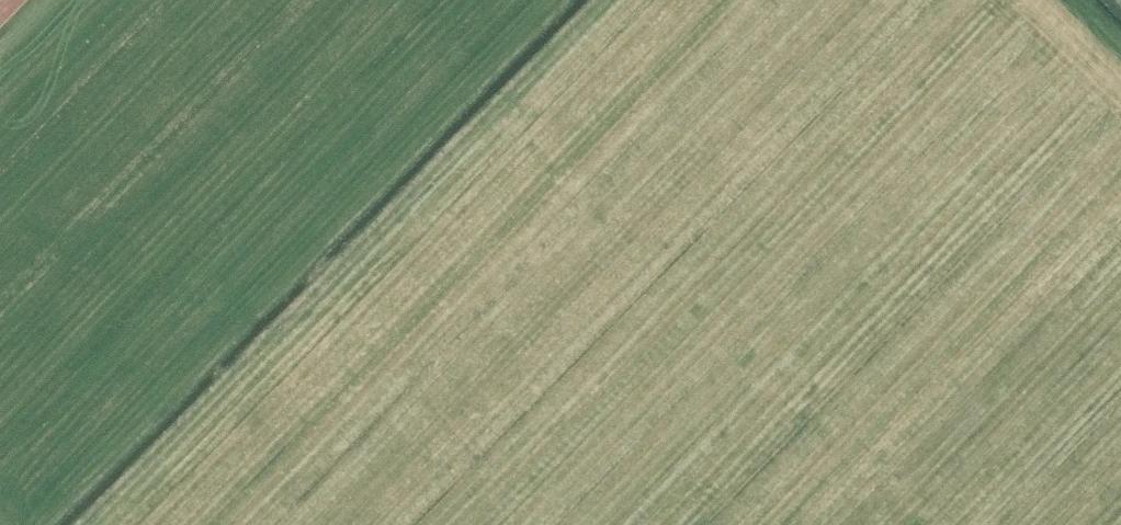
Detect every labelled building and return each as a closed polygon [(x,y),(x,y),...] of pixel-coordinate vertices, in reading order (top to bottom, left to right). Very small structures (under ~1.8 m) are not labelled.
[(21,0),(0,0),(0,21),(21,0)]
